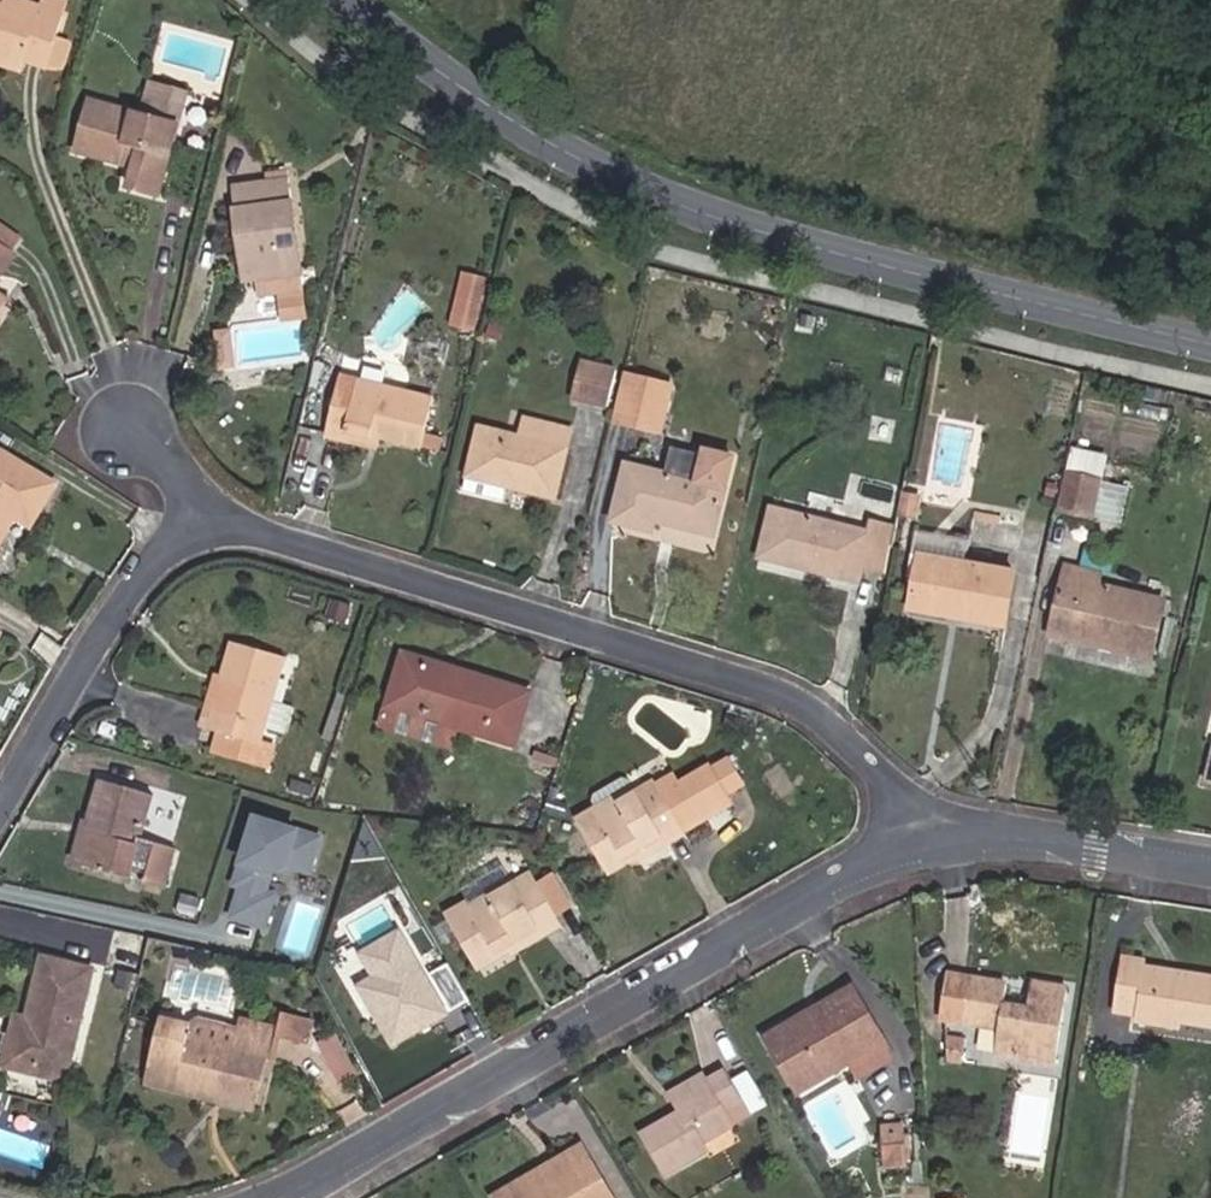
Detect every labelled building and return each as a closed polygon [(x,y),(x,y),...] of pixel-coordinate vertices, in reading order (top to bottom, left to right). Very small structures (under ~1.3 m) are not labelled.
[(19,61),(44,69),(46,64),(63,69),(71,43),(54,37),(60,17),(65,0),(64,0),(45,0),(43,7),(20,1),(17,11),(0,6),(0,55),(19,61)] [(17,0),(0,0),(0,6),(17,11),(20,1),(17,0)] [(16,72),(19,61),(0,55),(0,67),(16,72)] [(150,85),(141,116),(87,102),(74,150),(134,166),(129,186),(156,193),(184,93),(150,85)] [(286,178),(231,186),(240,246),(251,245),(256,280),(260,280),(263,297),(303,291),(300,274),(286,178)] [(0,225),(0,247),(8,253),(11,255),(22,241),(0,225)] [(240,246),(245,282),(256,280),(251,245),(240,246)] [(14,257),(11,255),(8,253),(0,247),(0,277),(14,257)] [(481,330),(489,274),(461,270),(453,326),(481,330)] [(217,332),(221,370),(236,368),(232,330),(217,332)] [(604,408),(615,370),(584,362),(574,400),(604,408)] [(660,434),(673,387),(626,374),(614,422),(660,434)] [(335,397),(326,436),(344,440),(347,430),(379,437),(422,445),(432,398),(356,381),(352,400),(335,397)] [(470,462),(522,476),(519,489),(555,499),(570,432),(525,420),(521,439),(478,428),(470,462)] [(344,440),(377,447),(379,437),(347,430),(344,440)] [(56,481),(0,449),(0,543),(15,518),(29,526),(54,485),(56,481)] [(715,533),(725,487),(732,456),(703,449),(701,458),(673,452),(668,476),(627,467),(614,522),(656,531),(658,520),(715,533)] [(1074,451),(1068,476),(1060,510),(1089,517),(1097,482),(1103,458),(1079,452),(1074,451)] [(504,496),(506,486),(519,489),(522,476),(470,462),(467,476),(464,487),(504,496)] [(898,513),(915,517),(919,499),(901,496),(898,513)] [(873,521),(870,535),(771,509),(758,556),(858,582),(862,566),(880,571),(892,526),(873,521)] [(912,532),(903,578),(910,580),(915,555),(959,564),(963,542),(912,532)] [(905,609),(999,626),(1009,573),(959,564),(915,555),(910,580),(905,609)] [(1098,576),(1065,568),(1051,635),(1149,657),(1162,602),(1096,588),(1098,576)] [(201,728),(219,733),(257,743),(282,658),(232,645),(221,678),(217,677),(201,728)] [(425,663),(403,656),(388,707),(403,711),(398,727),(437,738),(451,741),(455,727),(512,744),(527,694),(498,685),(495,694),(422,672),(425,663)] [(498,685),(425,663),(422,672),(495,694),(498,685)] [(263,737),(281,743),(295,705),(277,699),(263,737)] [(382,729),(435,745),(437,738),(398,727),(403,711),(388,707),(382,729)] [(268,766),(273,748),(257,743),(219,733),(214,751),(268,766)] [(746,794),(727,761),(713,769),(732,801),(746,794)] [(656,785),(645,791),(635,797),(608,812),(604,805),(577,820),(609,876),(643,857),(641,854),(682,830),(732,801),(713,769),(680,788),(664,797),(656,785)] [(645,791),(635,773),(598,794),(604,805),(608,812),(635,797),(645,791)] [(680,788),(673,776),(656,785),(664,797),(680,788)] [(128,877),(139,841),(155,845),(168,801),(101,781),(89,822),(97,824),(86,865),(128,877)] [(286,865),(308,872),(319,838),(256,818),(237,877),(250,881),(248,887),(242,885),(232,917),(264,926),(274,895),(263,892),(269,872),(286,865)] [(86,865),(97,824),(89,822),(83,820),(72,860),(86,865)] [(684,833),(683,832),(682,830),(641,854),(643,857),(645,861),(686,838),(684,833)] [(128,877),(144,882),(155,845),(139,841),(128,877)] [(162,887),(173,850),(155,845),(144,882),(162,887)] [(572,910),(546,866),(530,875),(555,919),(572,910)] [(505,949),(555,919),(530,875),(511,887),(502,871),(460,894),(467,906),(447,918),(477,970),(507,952),(505,949)] [(510,956),(560,927),(555,919),(505,949),(507,952),(510,956)] [(398,931),(359,953),(372,976),(358,985),(394,1047),(448,1017),(398,931)] [(1144,962),(1120,958),(1111,1012),(1134,1016),(1134,1021),(1176,1028),(1177,1023),(1210,1029),(1210,1028),(1210,978),(1144,967),(1144,962)] [(27,1018),(23,1035),(12,1032),(4,1066),(63,1080),(90,971),(40,959),(27,1018)] [(451,961),(430,974),(453,1011),(473,998),(451,961)] [(1027,1011),(1000,1007),(1004,984),(946,976),(940,1019),(997,1028),(993,1056),(1053,1065),(1064,988),(1031,983),(1027,1011)] [(817,1010),(822,1020),(772,1049),(797,1093),(848,1064),(884,1043),(852,989),(817,1010)] [(817,1010),(766,1039),(772,1049),(822,1020),(817,1010)] [(269,1058),(273,1043),(236,1033),(231,1053),(186,1040),(191,1020),(160,1012),(144,1075),(175,1084),(214,1094),(215,1090),(253,1099),(264,1057),(269,1058)] [(27,1018),(16,1015),(12,1032),(23,1035),(27,1018)] [(276,1034),(238,1024),(238,1028),(192,1016),(191,1020),(186,1040),(231,1053),(236,1033),(273,1043),(276,1034)] [(993,1028),(977,1027),(975,1054),(991,1055),(993,1028)] [(339,1077),(357,1067),(336,1030),(318,1041),(339,1077)] [(857,1079),(893,1059),(884,1043),(848,1064),(857,1079)] [(704,1082),(707,1087),(676,1105),(680,1112),(643,1134),(665,1172),(703,1151),(700,1144),(730,1127),(721,1112),(739,1101),(721,1073),(704,1082)] [(701,1076),(670,1094),(676,1105),(707,1087),(704,1082),(701,1076)] [(213,1100),(250,1109),(253,1099),(215,1090),(214,1094),(175,1084),(173,1089),(213,1100)] [(901,1160),(901,1129),(885,1129),(886,1160),(901,1160)] [(580,1147),(550,1165),(557,1178),(524,1197),(610,1197),(580,1147)] [(493,1197),(524,1197),(557,1178),(550,1165),(493,1197)]
